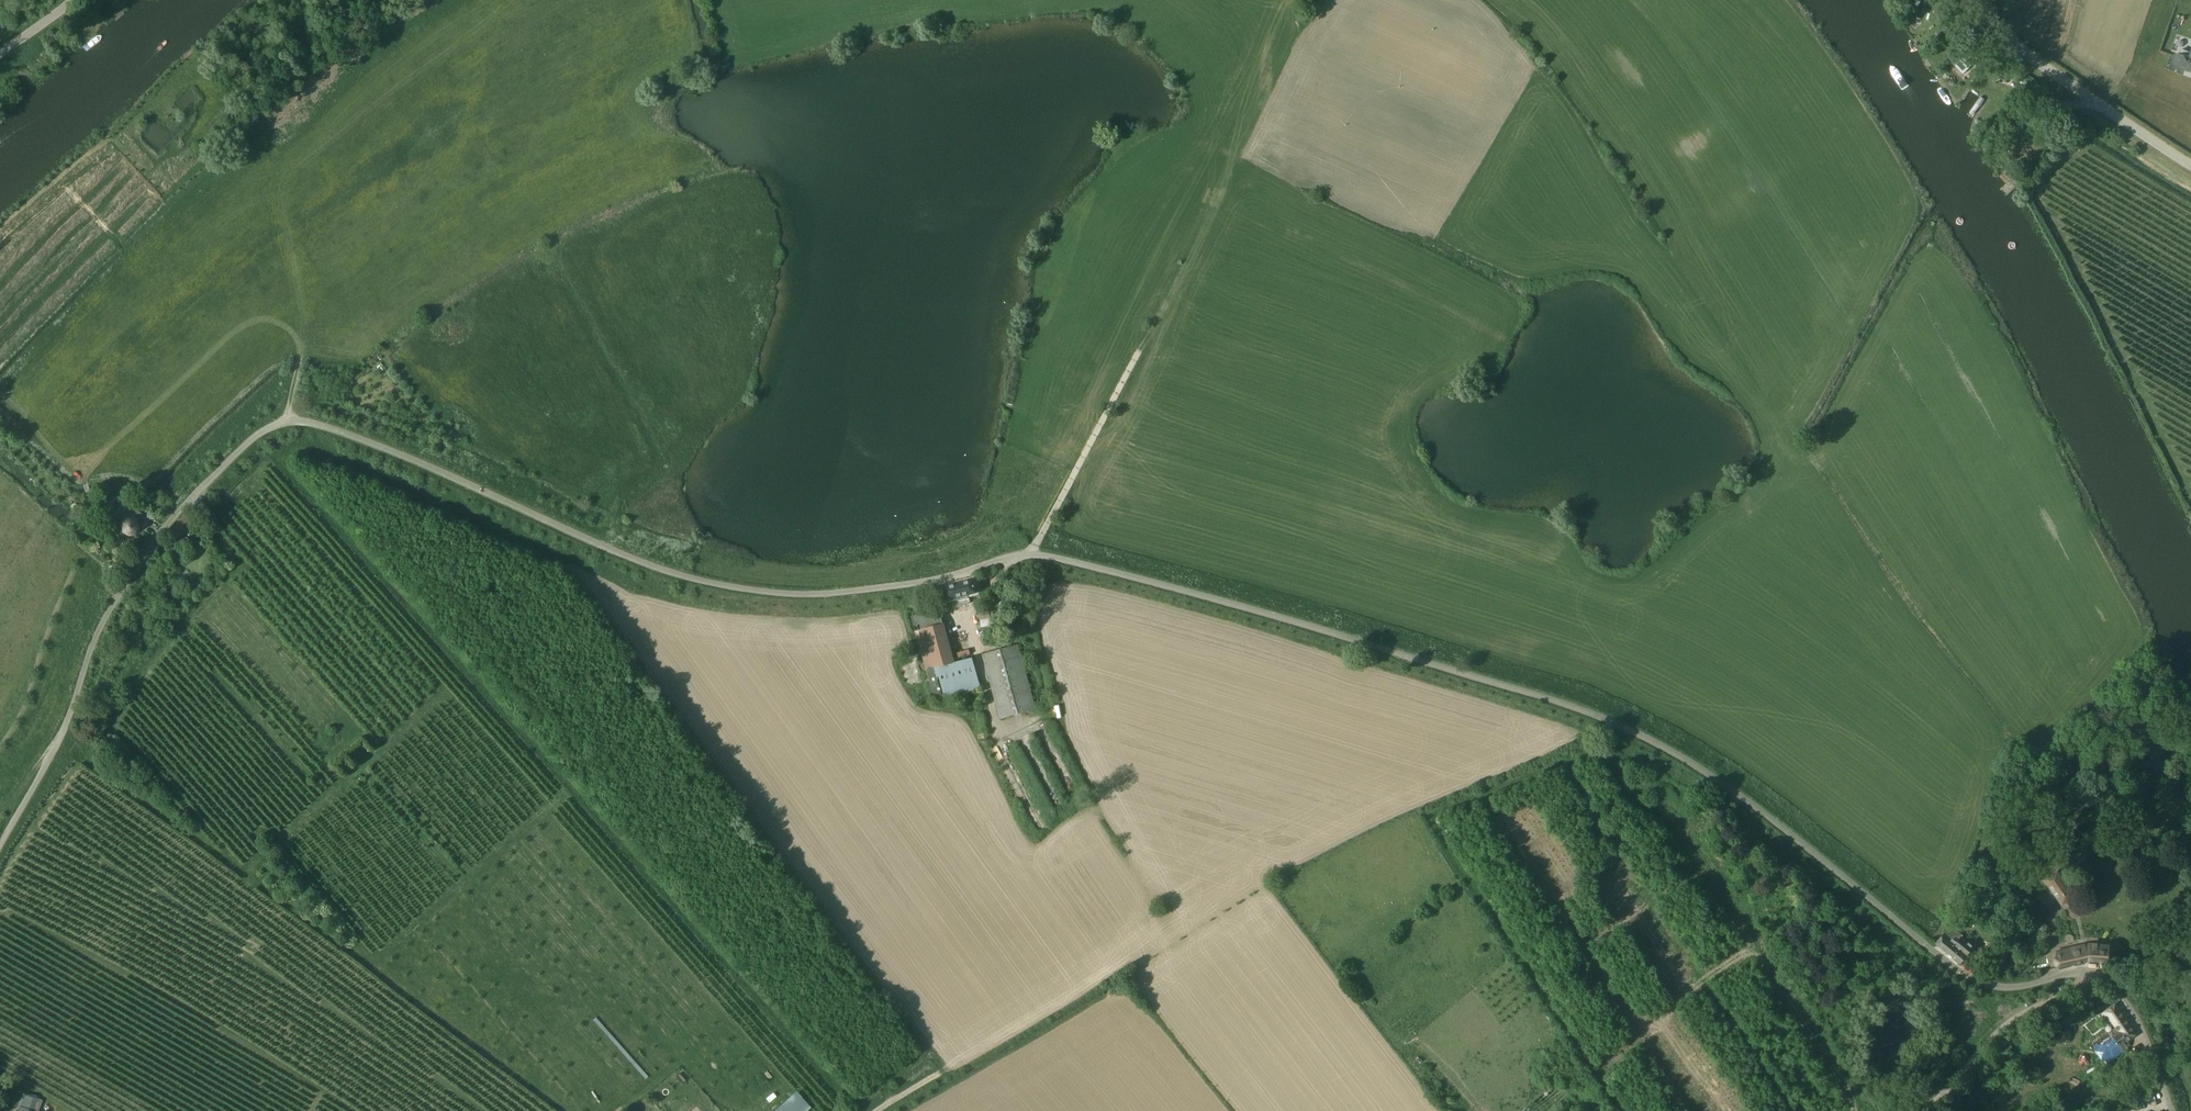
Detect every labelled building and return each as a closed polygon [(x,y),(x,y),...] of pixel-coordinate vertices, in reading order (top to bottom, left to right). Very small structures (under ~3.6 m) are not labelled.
[(2173,65),(2185,69),(2184,71),(2190,73),(2190,51),(2190,53),(2180,49),(2178,55),(2176,54),(2173,65)] [(105,503),(100,510),(123,526),(122,527),(123,530),(125,533),(128,535),(131,535),(134,534),(136,533),(138,530),(138,528),(138,526),(141,528),(148,518),(126,503),(121,500),(114,509),(105,503)] [(192,523),(184,516),(170,533),(178,540),(192,523)] [(977,592),(973,580),(946,587),(949,600),(977,592)] [(935,701),(981,688),(972,658),(955,663),(944,623),(943,623),(939,608),(911,617),(915,632),(916,631),(935,701)] [(1037,709),(1018,644),(982,654),(1000,719),(1037,709)] [(2023,822),(2019,831),(2028,835),(2031,826),(2023,822)] [(2057,872),(2045,881),(2058,900),(2070,891),(2057,872)] [(1936,944),(1960,963),(1973,948),(1961,937),(1963,935),(1951,925),(1944,933),(1945,933),(1936,944)] [(2033,935),(2019,945),(2024,951),(2037,941),(2033,935)] [(2100,947),(2100,945),(2089,944),(2086,945),(2072,948),(2056,952),(2059,967),(2087,961),(2107,962),(2109,948),(2100,947)] [(2127,1041),(2136,1035),(2116,1004),(2103,1013),(2108,1021),(2111,1019),(2117,1028),(2101,1039),(2115,1057),(2130,1046),(2127,1041)] [(2104,1074),(2088,1055),(2077,1064),(2093,1083),(2104,1074)] [(809,1107),(792,1089),(768,1110),(805,1110),(809,1107)] [(19,1107),(31,1110),(39,1110),(42,1100),(38,1098),(24,1093),(19,1107)]
